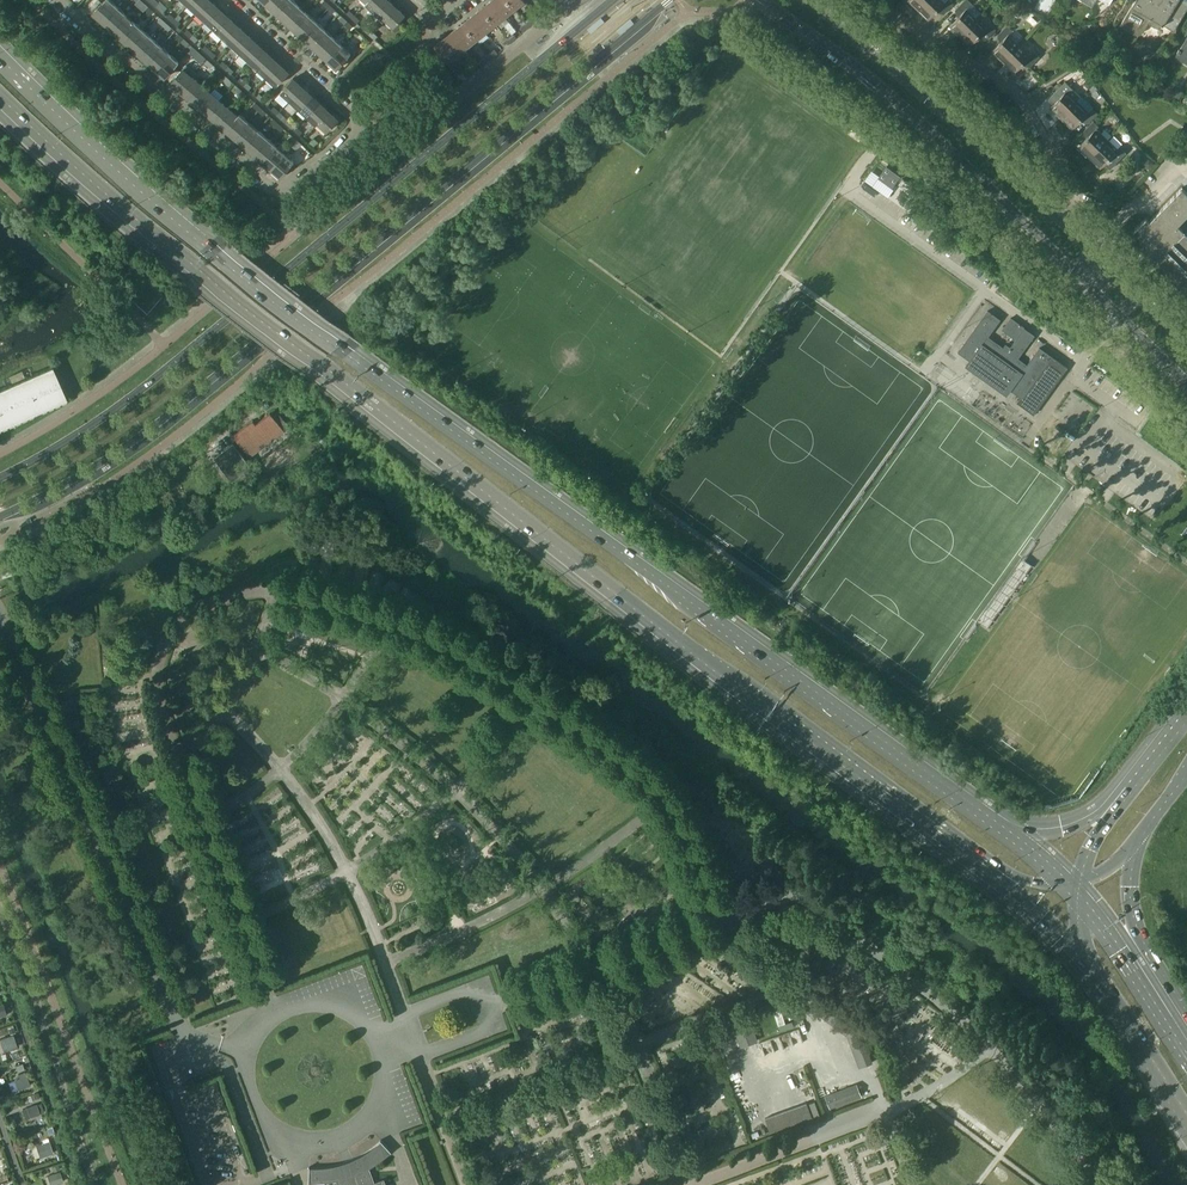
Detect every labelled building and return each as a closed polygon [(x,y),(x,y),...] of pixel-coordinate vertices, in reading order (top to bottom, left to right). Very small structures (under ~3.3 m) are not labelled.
[(102,21),(116,5),(110,0),(105,0),(93,13),(102,21)] [(187,5),(196,13),(208,0),(192,0),(187,5)] [(209,0),(208,0),(196,13),(205,21),(217,8),(209,0)] [(266,4),(275,12),(286,0),(270,0),(266,4)] [(275,12),(284,20),(298,5),(293,0),(286,0),(275,12)] [(322,3),(327,8),(330,5),(325,0),(322,3)] [(367,2),(365,4),(373,12),(384,0),(368,0),(367,2)] [(373,12),(383,20),(385,18),(395,7),(388,0),(384,0),(373,12)] [(482,8),(495,24),(505,17),(492,0),(482,8)] [(505,17),(515,9),(508,0),(492,0),(505,17)] [(515,9),(525,1),(524,0),(508,0),(515,9)] [(918,10),(928,0),(908,0),(918,10)] [(918,10),(928,20),(938,9),(944,14),(954,4),(950,0),(947,0),(944,3),(941,0),(928,0),(918,10)] [(957,17),(949,26),(960,36),(976,19),(966,9),(972,3),(968,0),(964,0),(955,10),(960,15),(957,17)] [(1173,30),(1186,8),(1186,0),(1134,0),(1120,25),(1134,33),(1137,34),(1140,33),(1143,31),(1147,24),(1148,23),(1149,23),(1154,26),(1157,27),(1161,26),(1163,24),(1173,30)] [(143,2),(140,5),(145,10),(148,7),(143,2)] [(116,5),(102,21),(111,29),(125,14),(116,5)] [(298,5),(284,20),(293,28),(307,13),(298,5)] [(153,12),(148,7),(145,10),(150,15),(153,12)] [(404,15),(395,7),(385,18),(394,27),(392,29),(395,32),(403,23),(400,20),(404,15)] [(226,16),(217,8),(205,21),(214,29),(226,16)] [(482,8),(473,15),(486,32),(495,24),(482,8)] [(1023,8),(1020,12),(1025,17),(1029,13),(1023,8)] [(346,13),(351,18),(354,15),(349,10),(346,13)] [(307,13),(293,28),(301,36),(316,21),(307,13)] [(125,14),(111,29),(120,37),(134,22),(125,14)] [(360,20),(354,15),(351,18),(357,23),(360,20)] [(473,15),(463,23),(476,40),(486,32),(473,15)] [(235,24),(226,16),(214,29),(222,37),(235,24)] [(348,22),(342,16),(339,20),(345,25),(348,22)] [(157,21),(163,26),(166,23),(160,18),(157,21)] [(180,23),(175,18),(172,21),(177,26),(180,23)] [(532,18),(526,23),(529,27),(535,22),(532,18)] [(976,19),(960,36),(970,46),(980,35),(985,40),(995,30),(990,24),(986,29),(976,19)] [(316,21),(301,36),(310,44),(324,29),(316,21)] [(134,22),(120,37),(129,46),(143,30),(134,22)] [(171,28),(166,23),(163,26),(168,31),(171,28)] [(463,23),(453,31),(467,48),(476,40),(463,23)] [(523,32),(529,27),(526,23),(520,27),(523,32)] [(244,32),(235,24),(222,37),(232,46),(244,32)] [(1002,40),(1000,43),(992,51),(1002,61),(1018,44),(1008,34),(1012,30),(1007,25),(997,35),(1002,40)] [(364,30),(369,35),(372,32),(367,26),(364,30)] [(184,33),(190,38),(193,34),(187,29),(184,33)] [(324,29),(310,44),(319,52),(333,37),(324,29)] [(143,30),(129,46),(138,53),(152,38),(143,30)] [(453,31),(444,38),(457,55),(467,48),(453,31)] [(253,40),(244,32),(232,46),(240,54),(253,40)] [(513,33),(507,38),(510,42),(516,37),(513,33)] [(175,37),(181,42),(184,39),(178,34),(175,37)] [(198,39),(193,34),(190,38),(195,42),(198,39)] [(333,37),(319,52),(328,60),(342,45),(333,37)] [(1180,49),(1179,49),(1177,52),(1178,53),(1175,57),(1186,64),(1186,37),(1180,49)] [(152,38),(138,53),(147,61),(161,46),(152,38)] [(361,44),(364,47),(369,42),(366,38),(361,44)] [(448,63),(457,55),(444,38),(434,46),(448,63)] [(504,47),(510,42),(507,38),(501,43),(504,47)] [(189,43),(184,39),(181,42),(186,47),(189,43)] [(262,48),(253,40),(240,54),(249,62),(262,48)] [(1018,44),(1002,61),(1014,73),(1024,62),(1030,67),(1040,57),(1034,52),(1030,56),(1018,44)] [(202,49),(207,53),(210,50),(205,45),(202,49)] [(342,45),(328,60),(337,69),(349,56),(349,55),(351,53),(342,45)] [(161,46),(147,61),(156,69),(170,54),(161,46)] [(270,56),(262,48),(249,62),(258,70),(270,56)] [(494,49),(488,54),(492,58),(497,53),(494,49)] [(216,55),(210,50),(207,53),(213,58),(216,55)] [(170,54),(156,69),(165,78),(177,65),(177,64),(179,62),(170,54)] [(486,63),(492,58),(488,54),(482,59),(486,63)] [(279,64),(270,56),(258,70),(266,78),(279,64)] [(213,65),(207,60),(204,63),(210,68),(213,65)] [(223,61),(220,65),(225,69),(228,66),(223,61)] [(288,73),(279,64),(266,78),(275,86),(278,84),(288,73)] [(475,65),(469,69),(473,73),(479,69),(475,65)] [(234,71),(228,66),(225,69),(231,74),(234,71)] [(171,83),(180,91),(192,77),(182,69),(171,83)] [(467,78),(473,73),(469,69),(464,74),(467,78)] [(217,74),(222,79),(225,76),(220,71),(217,74)] [(230,81),(225,76),(222,79),(228,84),(230,81)] [(192,77),(180,91),(189,98),(201,85),(192,77)] [(238,80),(243,86),(247,82),(241,77),(238,80)] [(280,92),(289,100),(302,87),(293,78),(282,90),(280,92)] [(1081,97),(1065,81),(1050,97),(1055,102),(1049,107),(1060,118),(1077,101),(1081,97)] [(201,85),(189,98),(198,107),(210,93),(201,85)] [(302,87),(289,100),(298,109),(311,95),(302,87)] [(1180,98),(1183,92),(1175,88),(1172,93),(1180,98)] [(248,97),(243,91),(240,95),(245,100),(248,97)] [(210,93),(198,107),(207,114),(219,101),(210,93)] [(259,94),(256,97),(262,102),(265,98),(259,94)] [(320,103),(311,95),(298,109),(307,117),(320,103)] [(219,101),(207,114),(216,122),(228,108),(219,101)] [(1077,101),(1060,118),(1072,129),(1082,118),(1087,123),(1097,113),(1092,108),(1088,112),(1077,101)] [(328,111),(320,103),(307,117),(316,125),(318,123),(328,111)] [(266,112),(260,107),(258,111),(263,116),(266,112)] [(228,108),(216,122),(226,130),(237,116),(228,108)] [(285,116),(279,111),(276,115),(282,120),(285,116)] [(338,120),(328,111),(318,123),(327,131),(338,120)] [(237,116),(226,130),(235,138),(248,122),(239,114),(237,116)] [(1088,136),(1086,138),(1078,147),(1090,158),(1108,139),(1096,128),(1098,126),(1093,121),(1083,131),(1088,136)] [(248,122),(235,138),(244,145),(257,129),(248,122)] [(284,128),(278,123),(275,127),(281,132),(284,128)] [(289,126),(294,131),(297,128),(292,123),(289,126)] [(257,129),(244,145),(253,153),(266,137),(257,129)] [(266,137),(253,153),(262,161),(276,145),(266,137)] [(302,144),(296,139),(293,142),(299,148),(302,144)] [(1108,139),(1090,158),(1100,168),(1110,158),(1116,163),(1126,152),(1120,147),(1118,149),(1108,139)] [(1182,154),(1186,148),(1181,144),(1176,150),(1182,154)] [(276,145),(262,161),(271,169),(284,153),(276,145)] [(284,153),(271,169),(281,177),(292,163),(294,161),(284,153)] [(1184,218),(1186,215),(1186,193),(1182,187),(1149,221),(1146,217),(1133,230),(1141,239),(1140,240),(1144,244),(1142,246),(1143,246),(1144,251),(1149,253),(1151,258),(1156,259),(1157,264),(1162,266),(1164,271),(1169,272),(1171,277),(1176,279),(1177,284),(1182,285),(1184,290),(1186,291),(1186,221),(1184,218)] [(162,295),(132,267),(116,285),(146,313),(162,295)] [(1010,389),(1021,397),(1017,402),(1033,414),(1067,367),(1039,348),(1027,365),(1017,358),(1034,335),(1024,328),(1010,348),(1004,344),(1002,347),(987,336),(999,318),(987,310),(986,311),(987,311),(959,352),(957,351),(969,360),(965,366),(966,367),(967,365),(986,378),(1006,392),(1005,394),(1006,394),(1010,389)] [(1015,339),(1024,327),(1010,318),(1002,330),(1015,339)] [(62,389),(52,366),(0,389),(0,428),(66,399),(62,389)] [(1062,426),(1074,434),(1089,414),(1078,406),(1062,426)] [(284,431),(270,412),(250,427),(247,424),(233,435),(250,457),(284,431)] [(1047,446),(1059,455),(1074,435),(1062,426),(1047,446)] [(257,474),(233,443),(214,458),(232,482),(245,472),(250,480),(248,482),(251,486),(265,481),(259,473),(257,474)] [(856,1022),(829,1001),(819,1014),(846,1035),(856,1023),(856,1022)] [(740,1046),(757,1040),(748,1017),(732,1023),(740,1046)] [(871,1062),(856,1023),(846,1035),(858,1067),(871,1062)] [(12,1035),(0,1039),(0,1042),(3,1051),(16,1046),(12,1035)] [(13,1079),(17,1089),(30,1085),(26,1075),(13,1079)] [(860,1095),(856,1083),(832,1092),(836,1104),(860,1095)] [(829,1107),(836,1104),(832,1092),(824,1095),(829,1107)] [(811,1117),(806,1103),(765,1118),(770,1132),(811,1117)] [(26,1107),(29,1117),(40,1113),(36,1104),(26,1107)] [(35,1145),(40,1157),(53,1153),(49,1140),(35,1145)] [(383,1178),(374,1182),(368,1167),(374,1164),(380,1160),(382,1158),(386,1156),(391,1151),(382,1141),(375,1148),(368,1153),(360,1158),(352,1162),(344,1165),(336,1167),(327,1169),(318,1169),(309,1169),(308,1182),(313,1182),(317,1182),(322,1182),(327,1181),(335,1180),(337,1184),(386,1184),(383,1178)] [(60,1172),(47,1176),(50,1184),(52,1184),(63,1182),(60,1172)]
